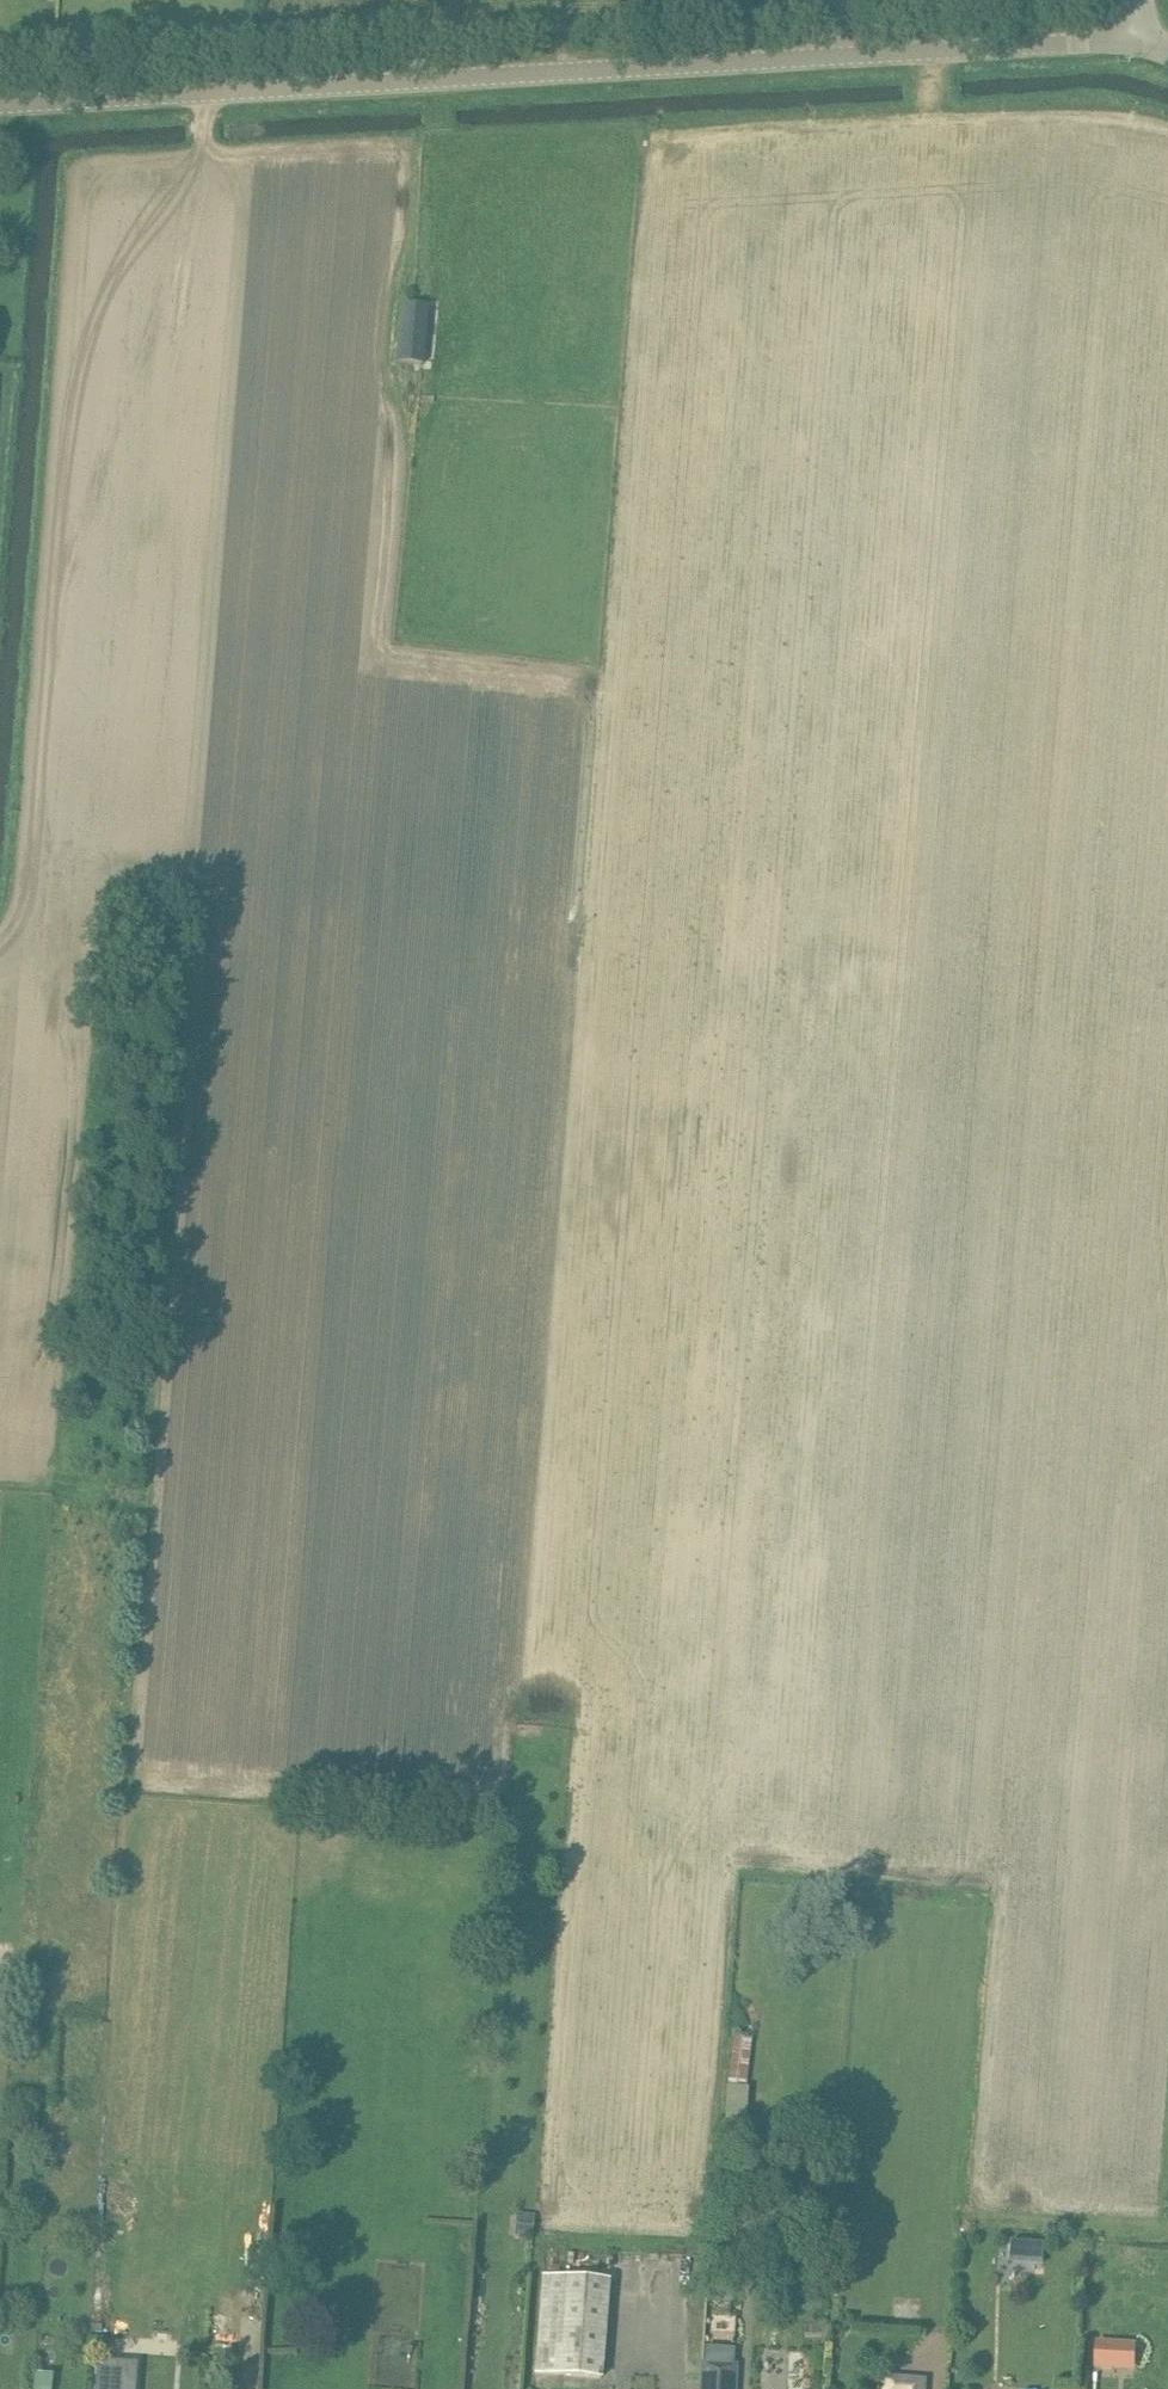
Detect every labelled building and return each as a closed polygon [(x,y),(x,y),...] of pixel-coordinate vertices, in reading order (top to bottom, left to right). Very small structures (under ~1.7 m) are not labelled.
[(404,304),(398,362),(423,364),(428,306),(404,304)] [(751,2121),(755,2037),(731,2036),(727,2120),(751,2121)] [(516,2214),(514,2237),(532,2239),(534,2215),(516,2214)] [(611,2281),(543,2275),(535,2373),(602,2379),(611,2281)] [(1097,2340),(1095,2368),(1116,2370),(1116,2362),(1136,2363),(1137,2343),(1097,2340)] [(95,2388),(133,2388),(135,2364),(97,2362),(95,2388)] [(700,2362),(699,2388),(733,2388),(734,2364),(700,2362)] [(884,2380),(883,2388),(921,2388),(922,2383),(884,2380)]
